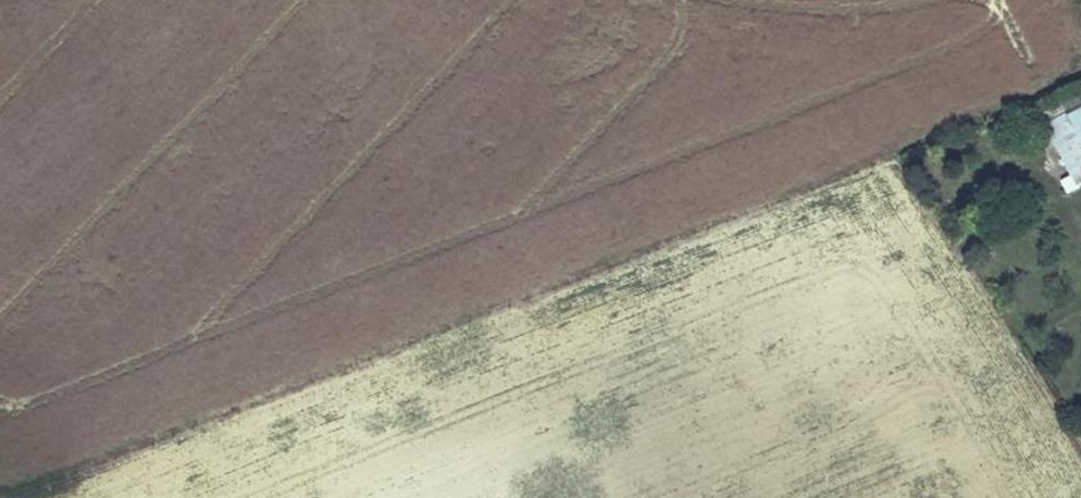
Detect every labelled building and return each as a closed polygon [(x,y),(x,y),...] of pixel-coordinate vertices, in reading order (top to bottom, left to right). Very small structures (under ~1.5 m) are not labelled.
[(1080,186),(1080,105),(1045,124),(1077,188),(1080,186)]
